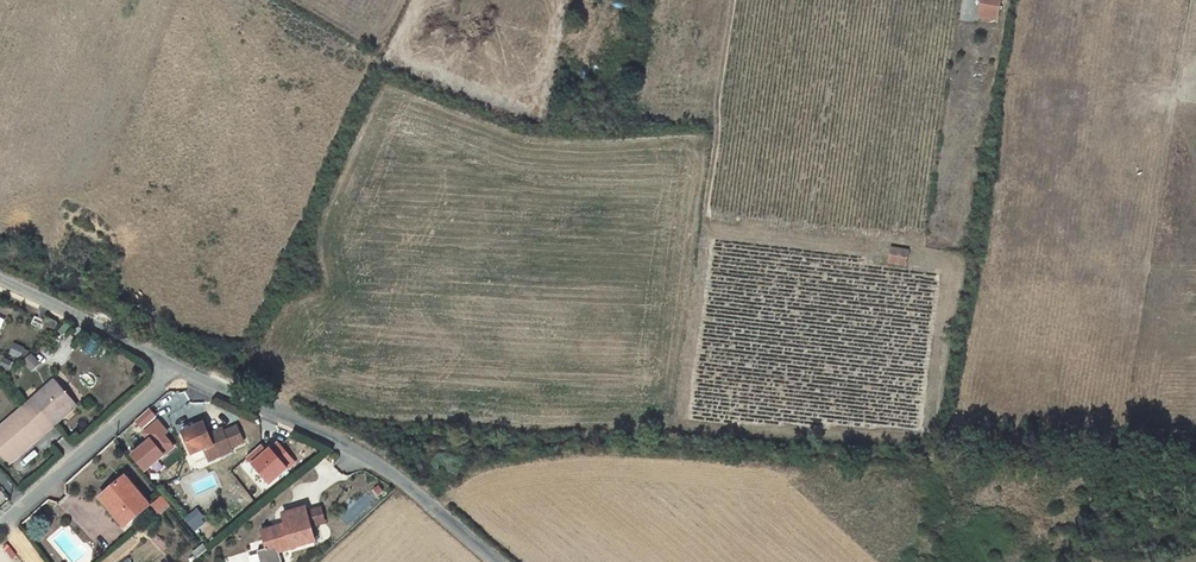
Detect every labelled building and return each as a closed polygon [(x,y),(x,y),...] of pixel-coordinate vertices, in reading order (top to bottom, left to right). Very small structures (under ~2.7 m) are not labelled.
[(981,16),(998,20),(1004,0),(985,0),(981,16)] [(892,246),(890,264),(908,266),(910,248),(892,246)] [(58,322),(47,318),(44,324),(45,324),(55,329),(58,323),(58,322)] [(23,362),(31,371),(40,363),(32,354),(23,362)] [(46,392),(57,383),(55,380),(44,390),(46,392)] [(77,405),(57,383),(46,392),(44,390),(25,406),(36,419),(43,412),(55,425),(77,405)] [(55,425),(43,412),(36,419),(25,406),(0,428),(0,437),(3,440),(0,443),(0,453),(10,464),(35,443),(32,440),(45,429),(47,432),(55,425)] [(156,417),(148,409),(136,420),(144,428),(156,417)] [(174,447),(164,435),(167,432),(158,422),(144,434),(150,441),(132,457),(145,471),(174,447)] [(243,442),(238,428),(224,434),(215,438),(213,434),(209,436),(204,424),(183,433),(193,455),(205,449),(210,461),(232,452),(230,447),(243,442)] [(35,443),(47,432),(45,429),(32,440),(35,443)] [(215,438),(224,434),(223,430),(213,434),(215,438)] [(261,445),(247,458),(271,484),(295,462),(278,443),(268,452),(261,445)] [(215,490),(210,469),(183,477),(191,507),(205,503),(202,494),(215,490)] [(151,505),(126,476),(100,499),(116,518),(118,516),(127,526),(151,505)] [(162,497),(153,505),(160,512),(169,505),(162,497)] [(307,512),(306,508),(284,515),(287,525),(262,531),(268,549),(278,546),(280,552),(316,542),(313,532),(307,512)] [(322,508),(307,512),(313,532),(327,528),(322,508)] [(198,509),(196,511),(202,519),(204,517),(198,509)] [(202,519),(196,511),(185,519),(192,527),(202,519)] [(193,529),(204,521),(202,519),(192,527),(193,529)] [(208,549),(203,545),(194,552),(198,557),(208,549)] [(280,552),(278,546),(268,549),(258,552),(261,561),(283,561),(280,552)]
